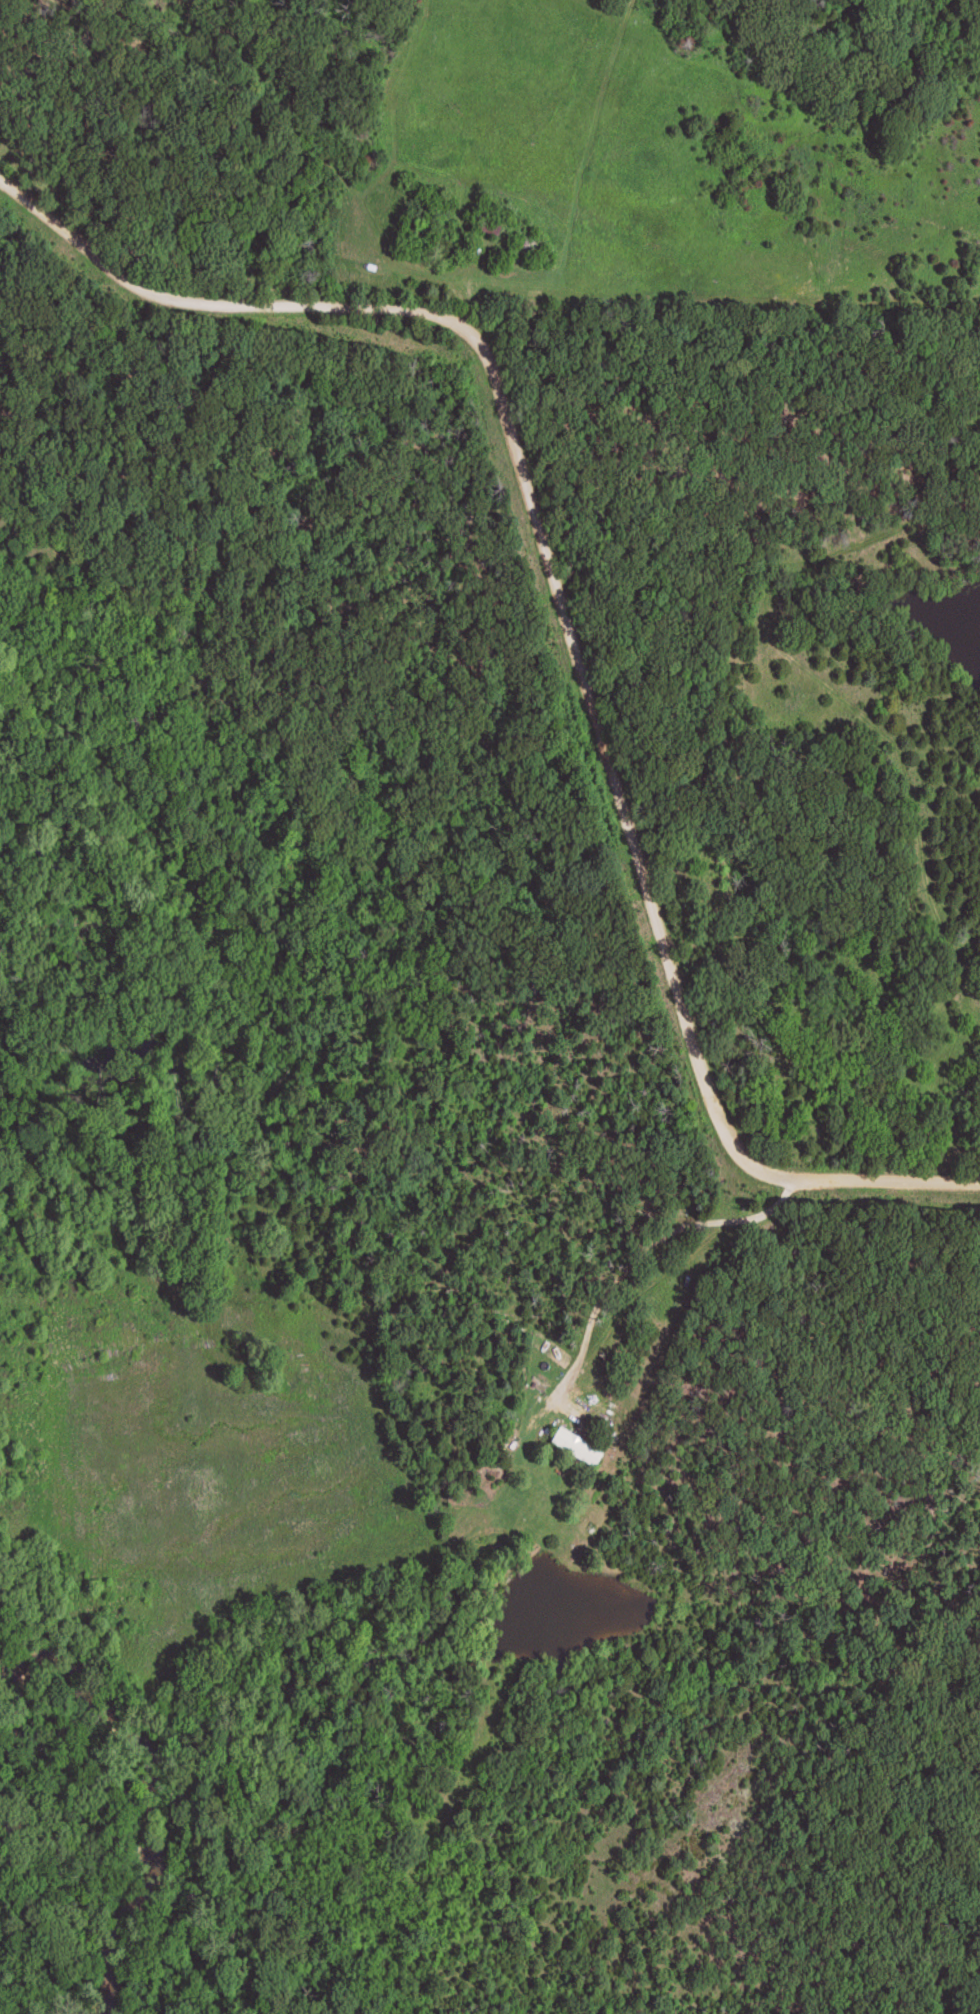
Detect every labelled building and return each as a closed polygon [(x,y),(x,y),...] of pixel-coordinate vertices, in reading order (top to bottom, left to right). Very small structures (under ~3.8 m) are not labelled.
[(552,1442),(595,1467),(604,1452),(561,1427),(552,1442)]
